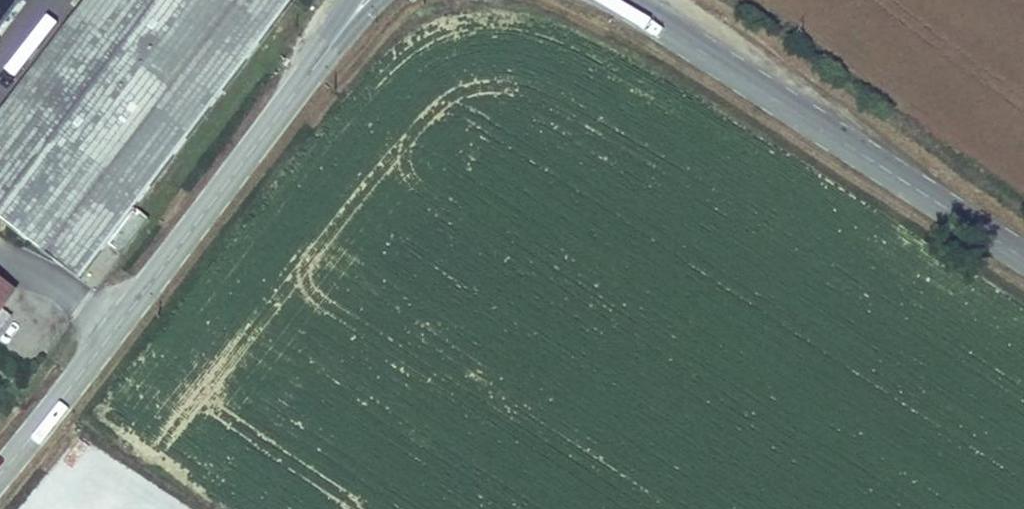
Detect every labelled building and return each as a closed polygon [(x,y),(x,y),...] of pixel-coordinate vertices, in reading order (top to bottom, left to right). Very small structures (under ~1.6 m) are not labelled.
[(289,0),(87,0),(0,123),(0,216),(19,230),(10,244),(35,262),(43,251),(86,282),(110,247),(123,256),(152,214),(142,207),(289,0)] [(23,0),(0,0),(0,32),(23,0)] [(18,291),(0,278),(0,315),(18,291)]
